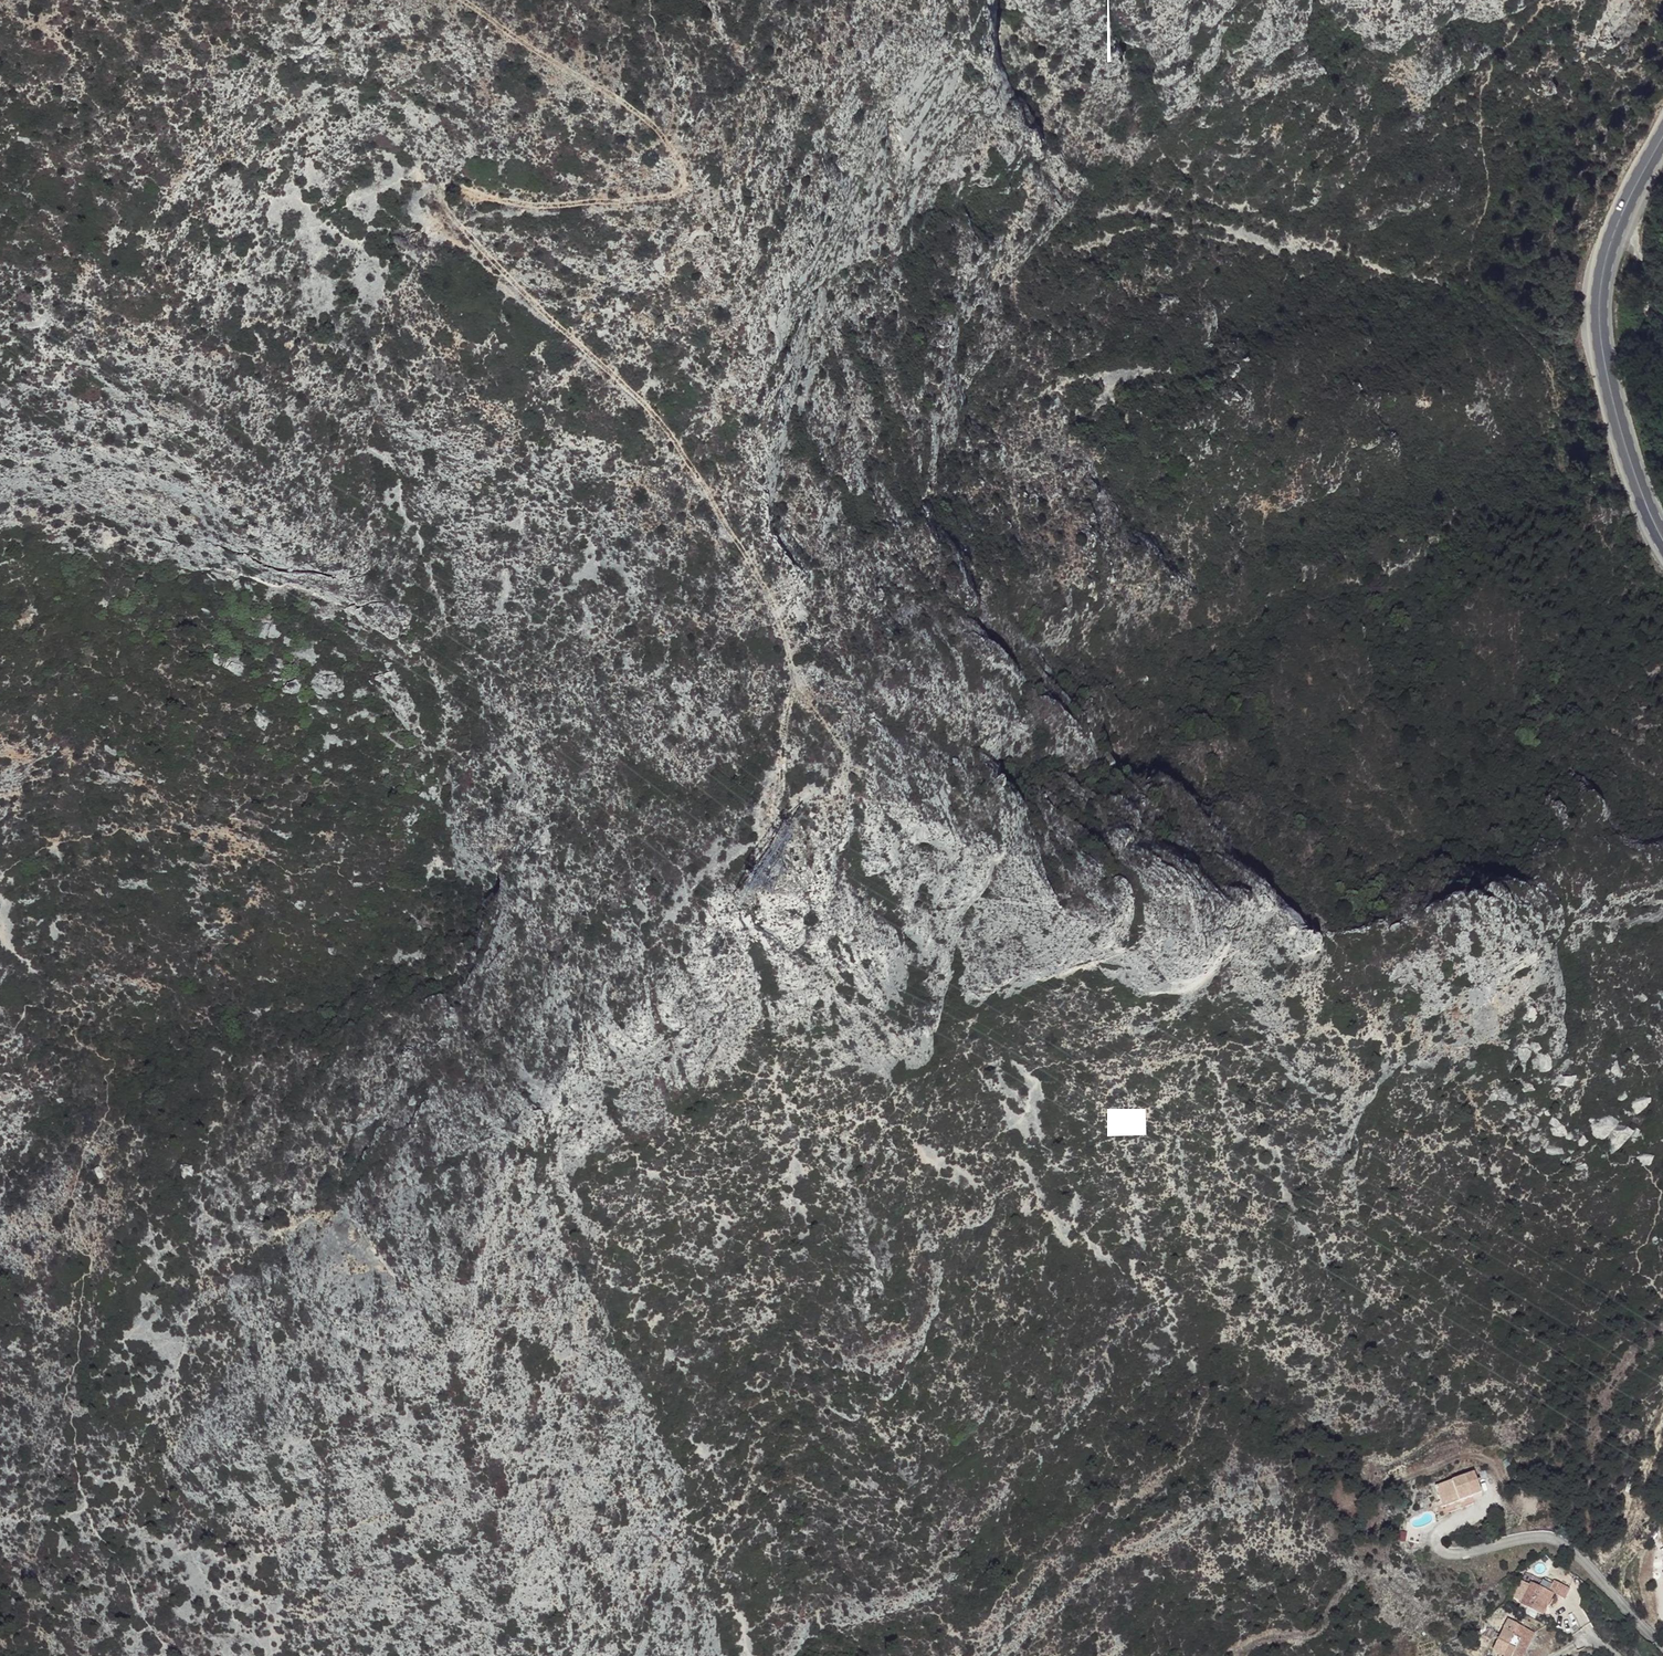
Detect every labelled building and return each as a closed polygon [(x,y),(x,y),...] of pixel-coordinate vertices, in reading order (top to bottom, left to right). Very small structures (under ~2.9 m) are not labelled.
[(1440,1477),(1448,1498),(1485,1487),(1477,1465),(1440,1477)] [(1427,1523),(1410,1519),(1408,1532),(1424,1536),(1427,1523)] [(1531,1571),(1521,1592),(1540,1601),(1545,1591),(1549,1593),(1554,1582),(1565,1587),(1570,1577),(1556,1570),(1550,1580),(1531,1571)] [(1549,1593),(1545,1591),(1540,1601),(1544,1603),(1549,1593)] [(1480,1634),(1489,1639),(1491,1634),(1497,1638),(1494,1646),(1517,1655),(1521,1655),(1536,1629),(1519,1620),(1514,1629),(1505,1625),(1500,1632),(1485,1623),(1480,1634)]
